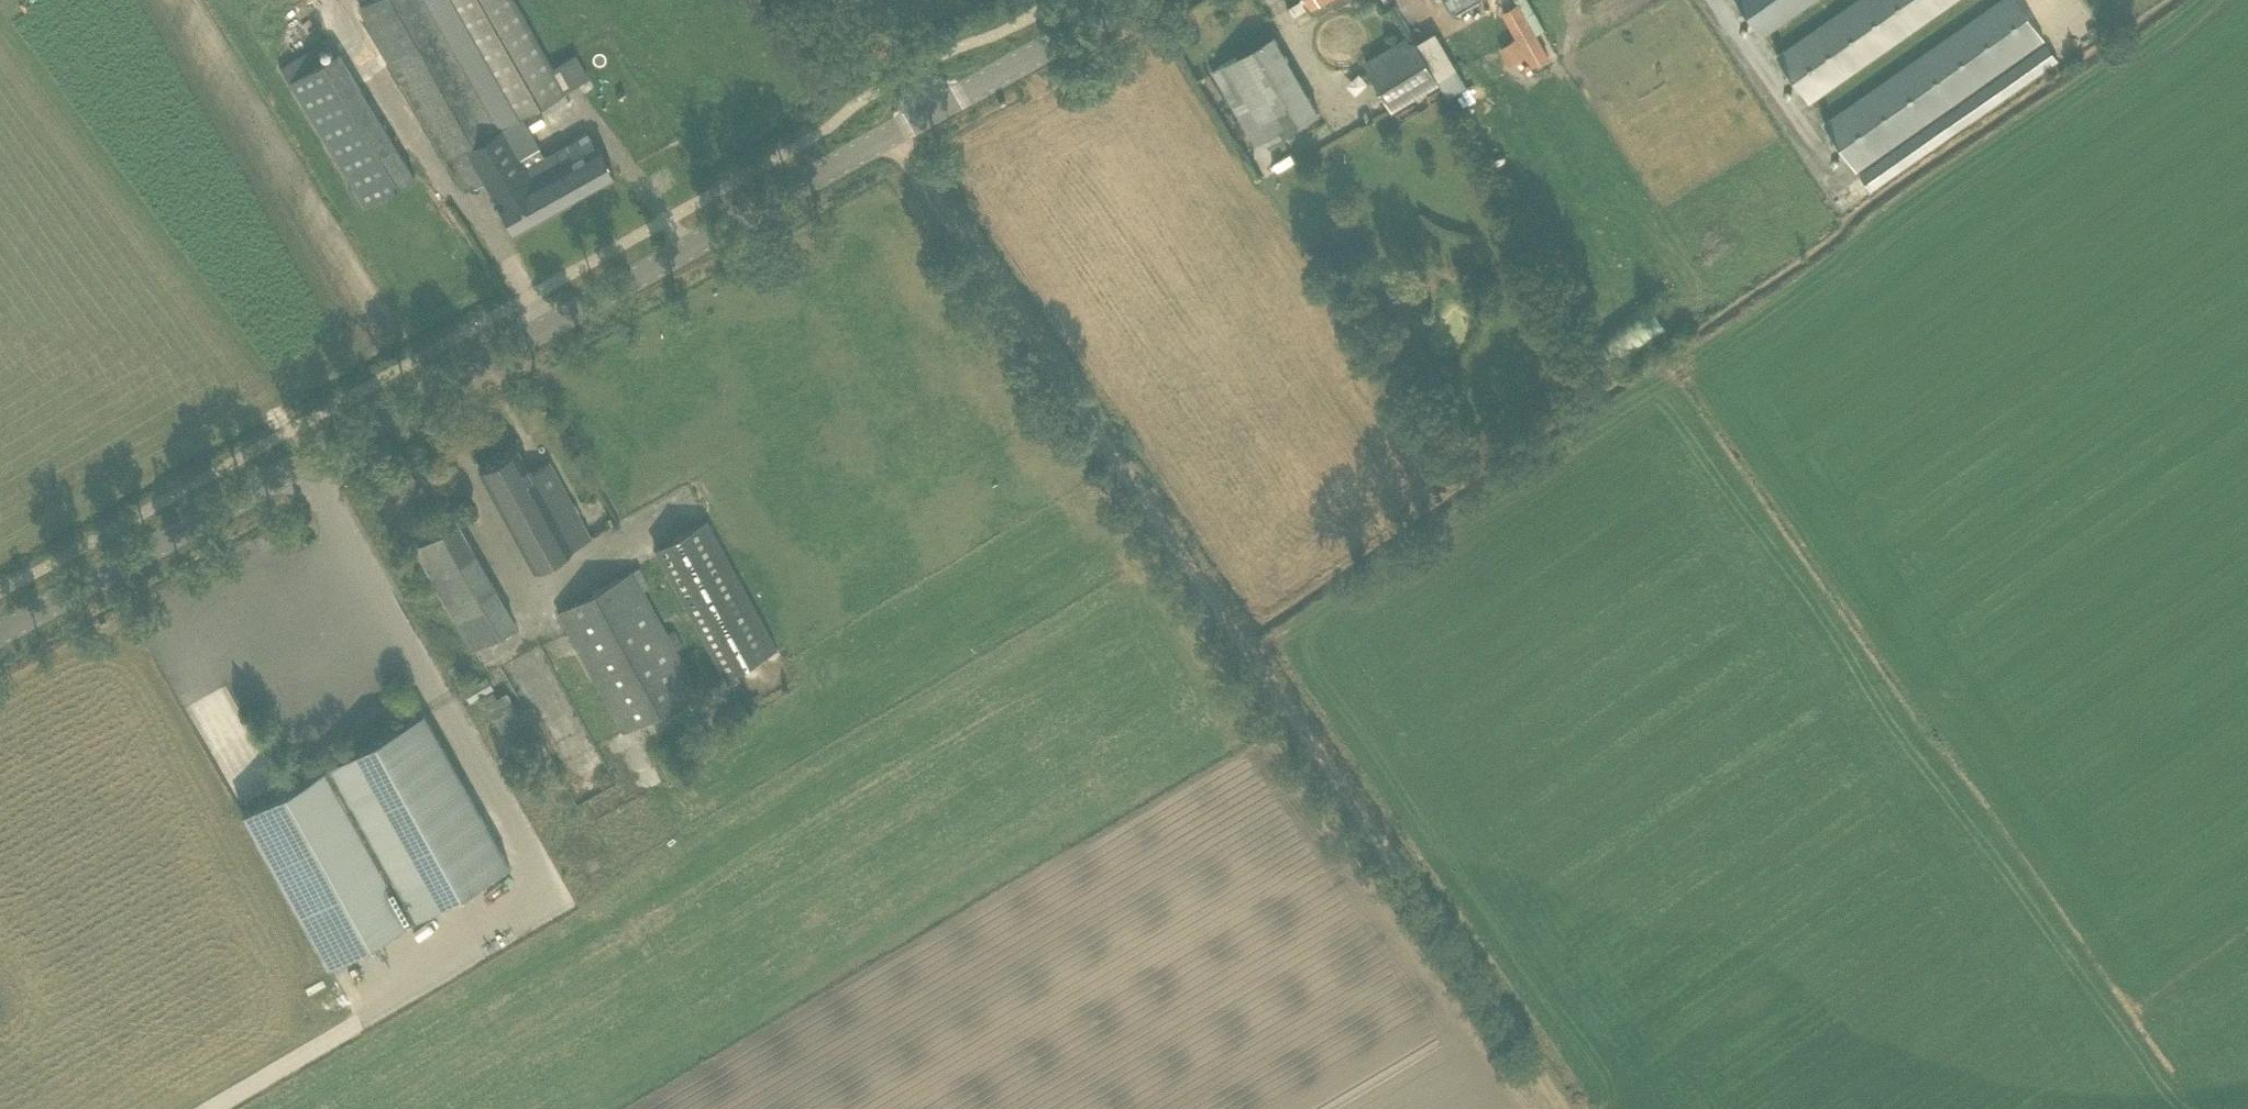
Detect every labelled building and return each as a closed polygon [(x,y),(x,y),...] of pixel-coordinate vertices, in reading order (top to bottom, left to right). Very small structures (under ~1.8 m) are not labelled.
[(589,77),(575,53),(553,66),(516,0),(368,0),(361,4),(462,185),(465,191),(484,180),(503,213),(513,232),(611,177),(600,158),(594,146),(586,132),(560,146),(544,155),(538,145),(530,131),(522,116),(532,110),(535,108),(567,90),(589,77)] [(1450,10),(1457,12),(1479,0),(1445,0),(1450,10)] [(1763,36),(1815,0),(1738,0),(1763,36)] [(1775,54),(1809,103),(1958,0),(1853,0),(1775,54)] [(2017,0),(1998,0),(1822,122),(1856,170),(2045,39),(2017,0)] [(1529,25),(1514,33),(1532,66),(1548,57),(1534,34),(1529,25)] [(1418,41),(1437,79),(1457,68),(1436,31),(1418,41)] [(1214,69),(1258,146),(1318,111),(1274,35),(1214,69)] [(1514,39),(1500,48),(1509,64),(1523,55),(1514,39)] [(1367,65),(1391,106),(1435,81),(1411,41),(1367,65)] [(2059,61),(2046,43),(1858,173),(1871,191),(2059,61)] [(287,81),(362,206),(415,175),(339,51),(323,60),(314,46),(280,67),(288,81),(287,81)] [(532,110),(522,116),(530,131),(544,123),(535,108),(532,110)] [(478,468),(534,569),(591,538),(549,461),(529,471),(516,447),(478,468)] [(725,676),(776,648),(706,519),(655,547),(725,676)] [(414,545),(473,648),(515,624),(456,521),(414,545)] [(556,611),(622,732),(699,690),(676,648),(683,644),(675,629),(668,633),(644,589),(651,586),(640,566),(556,611)] [(492,691),(481,697),(501,732),(522,721),(506,692),(496,698),(492,691)] [(508,864),(422,711),(242,812),(328,964),(508,864)]
